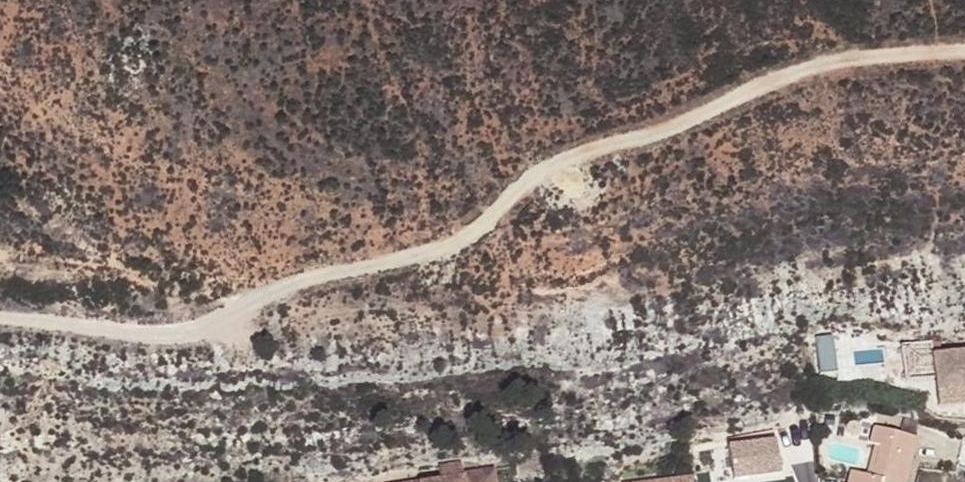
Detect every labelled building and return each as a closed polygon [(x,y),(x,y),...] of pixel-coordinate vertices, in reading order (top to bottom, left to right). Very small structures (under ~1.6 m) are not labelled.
[(932,342),(937,379),(939,393),(964,390),(964,337),(932,342)] [(875,434),(881,435),(873,466),(866,465),(851,461),(846,481),(899,481),(900,478),(895,477),(898,466),(908,468),(919,426),(875,413),(870,432),(875,434)] [(875,434),(866,465),(873,466),(881,435),(875,434)] [(721,441),(722,477),(781,475),(780,439),(721,441)] [(443,468),(445,481),(464,479),(464,477),(462,465),(443,468)] [(906,479),(908,468),(898,466),(895,477),(900,478),(906,479)] [(496,472),(465,476),(464,477),(464,479),(445,481),(442,481),(497,481),(496,472)] [(935,481),(955,481),(957,476),(937,472),(935,481)]
